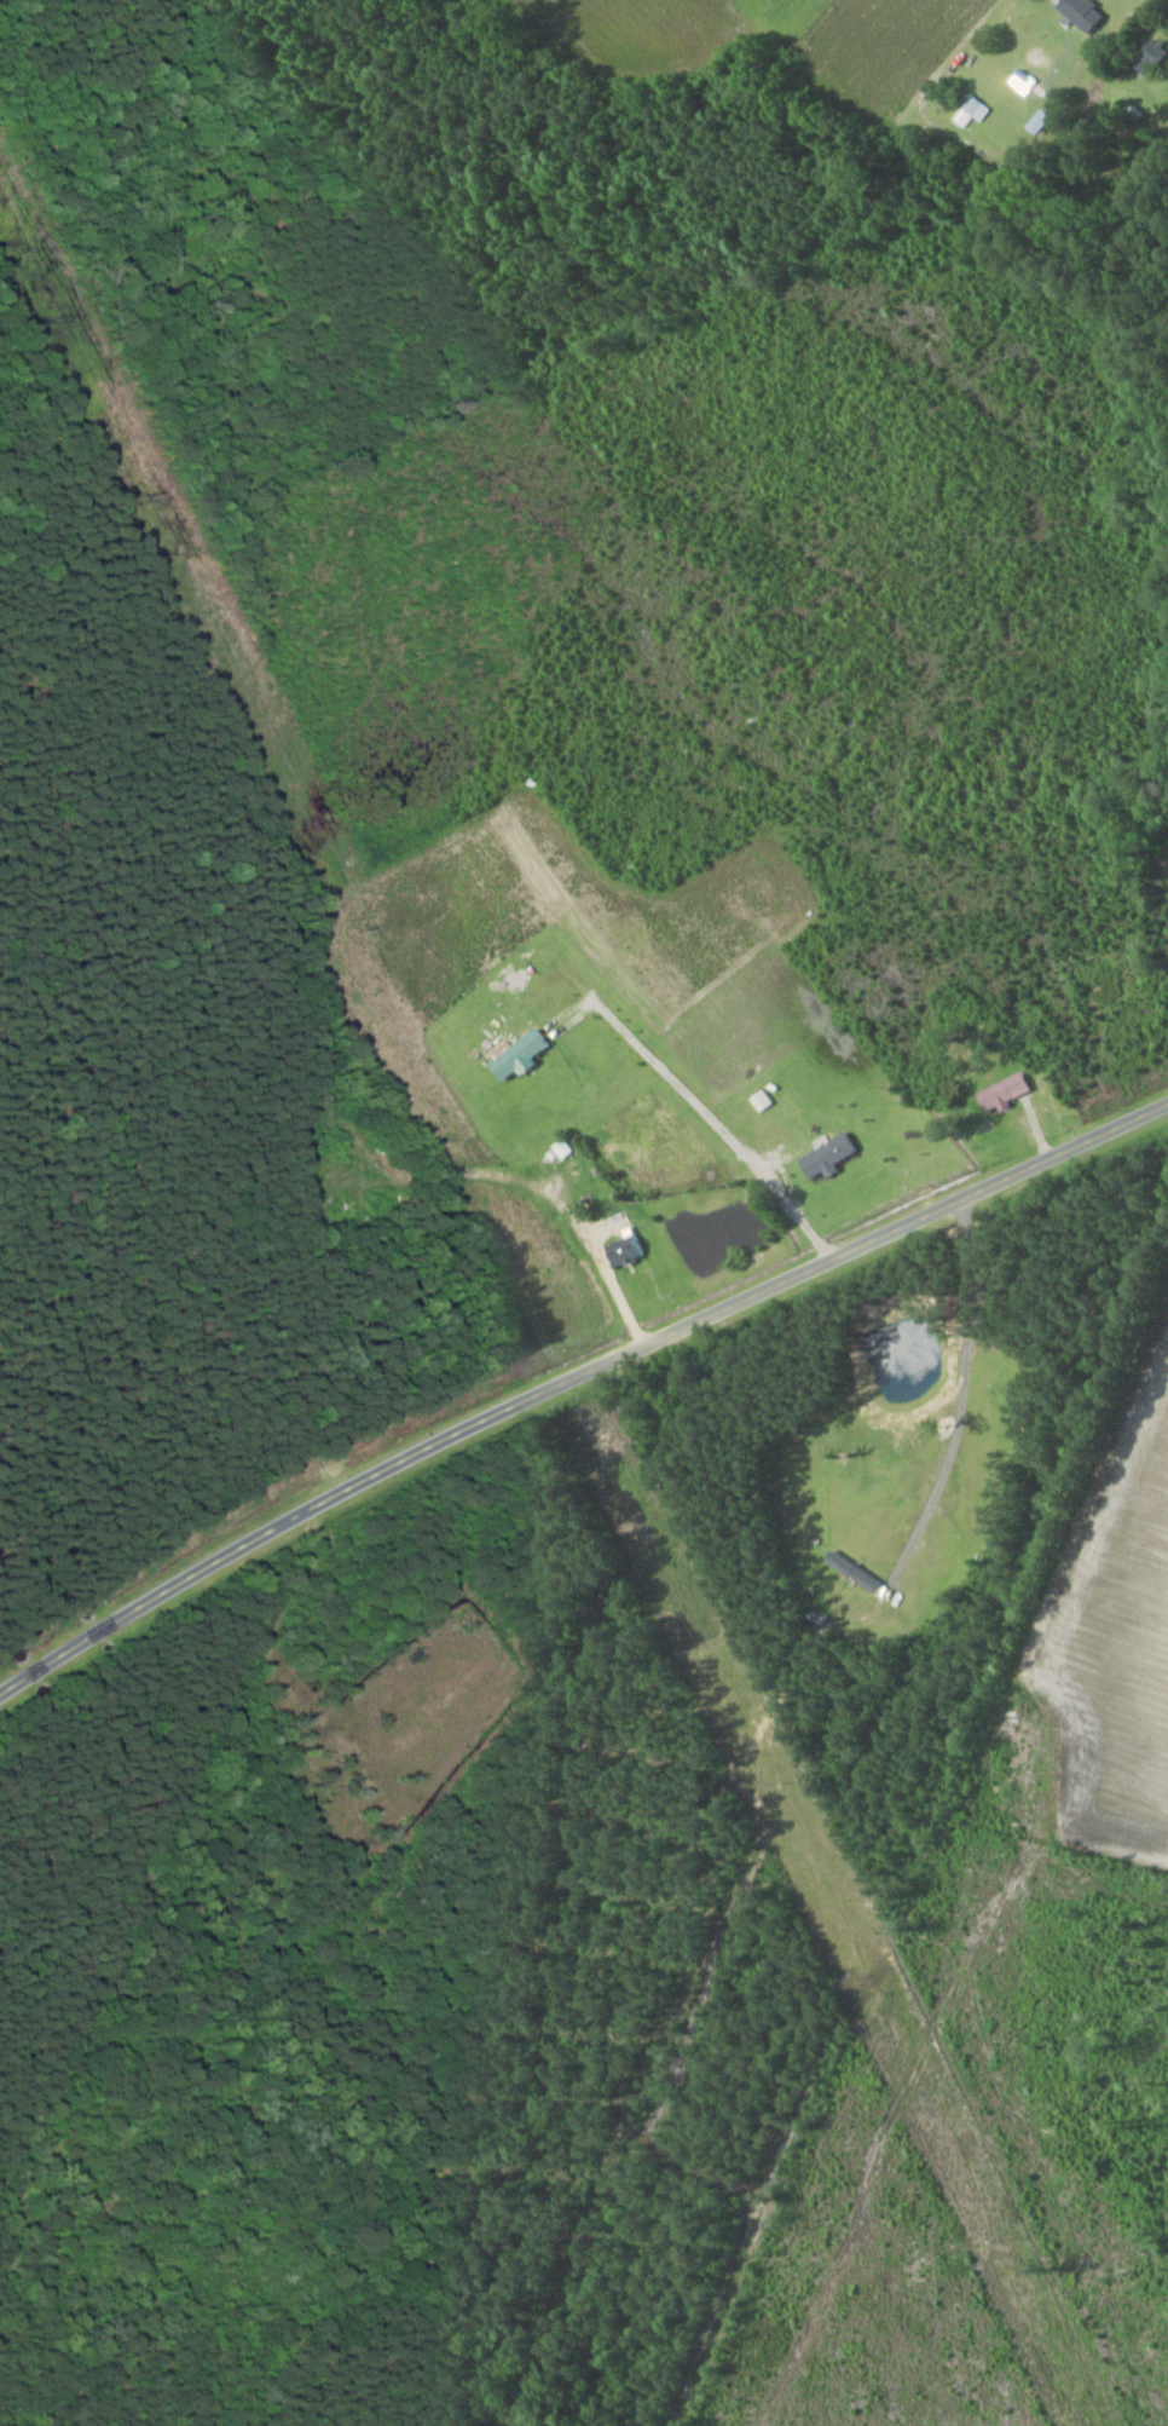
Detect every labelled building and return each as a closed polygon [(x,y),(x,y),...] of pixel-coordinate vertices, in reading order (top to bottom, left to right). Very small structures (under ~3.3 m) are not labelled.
[(1096,0),(1066,0),(1060,9),(1099,33),(1113,10),(1096,0)] [(1162,36),(1137,59),(1150,74),(1167,58),(1167,42),(1162,36)] [(506,1082),(556,1046),(543,1027),(493,1063),(506,1082)] [(1037,1090),(1028,1071),(980,1093),(989,1112),(1037,1090)] [(649,1256),(640,1233),(608,1245),(617,1268),(649,1256)]
